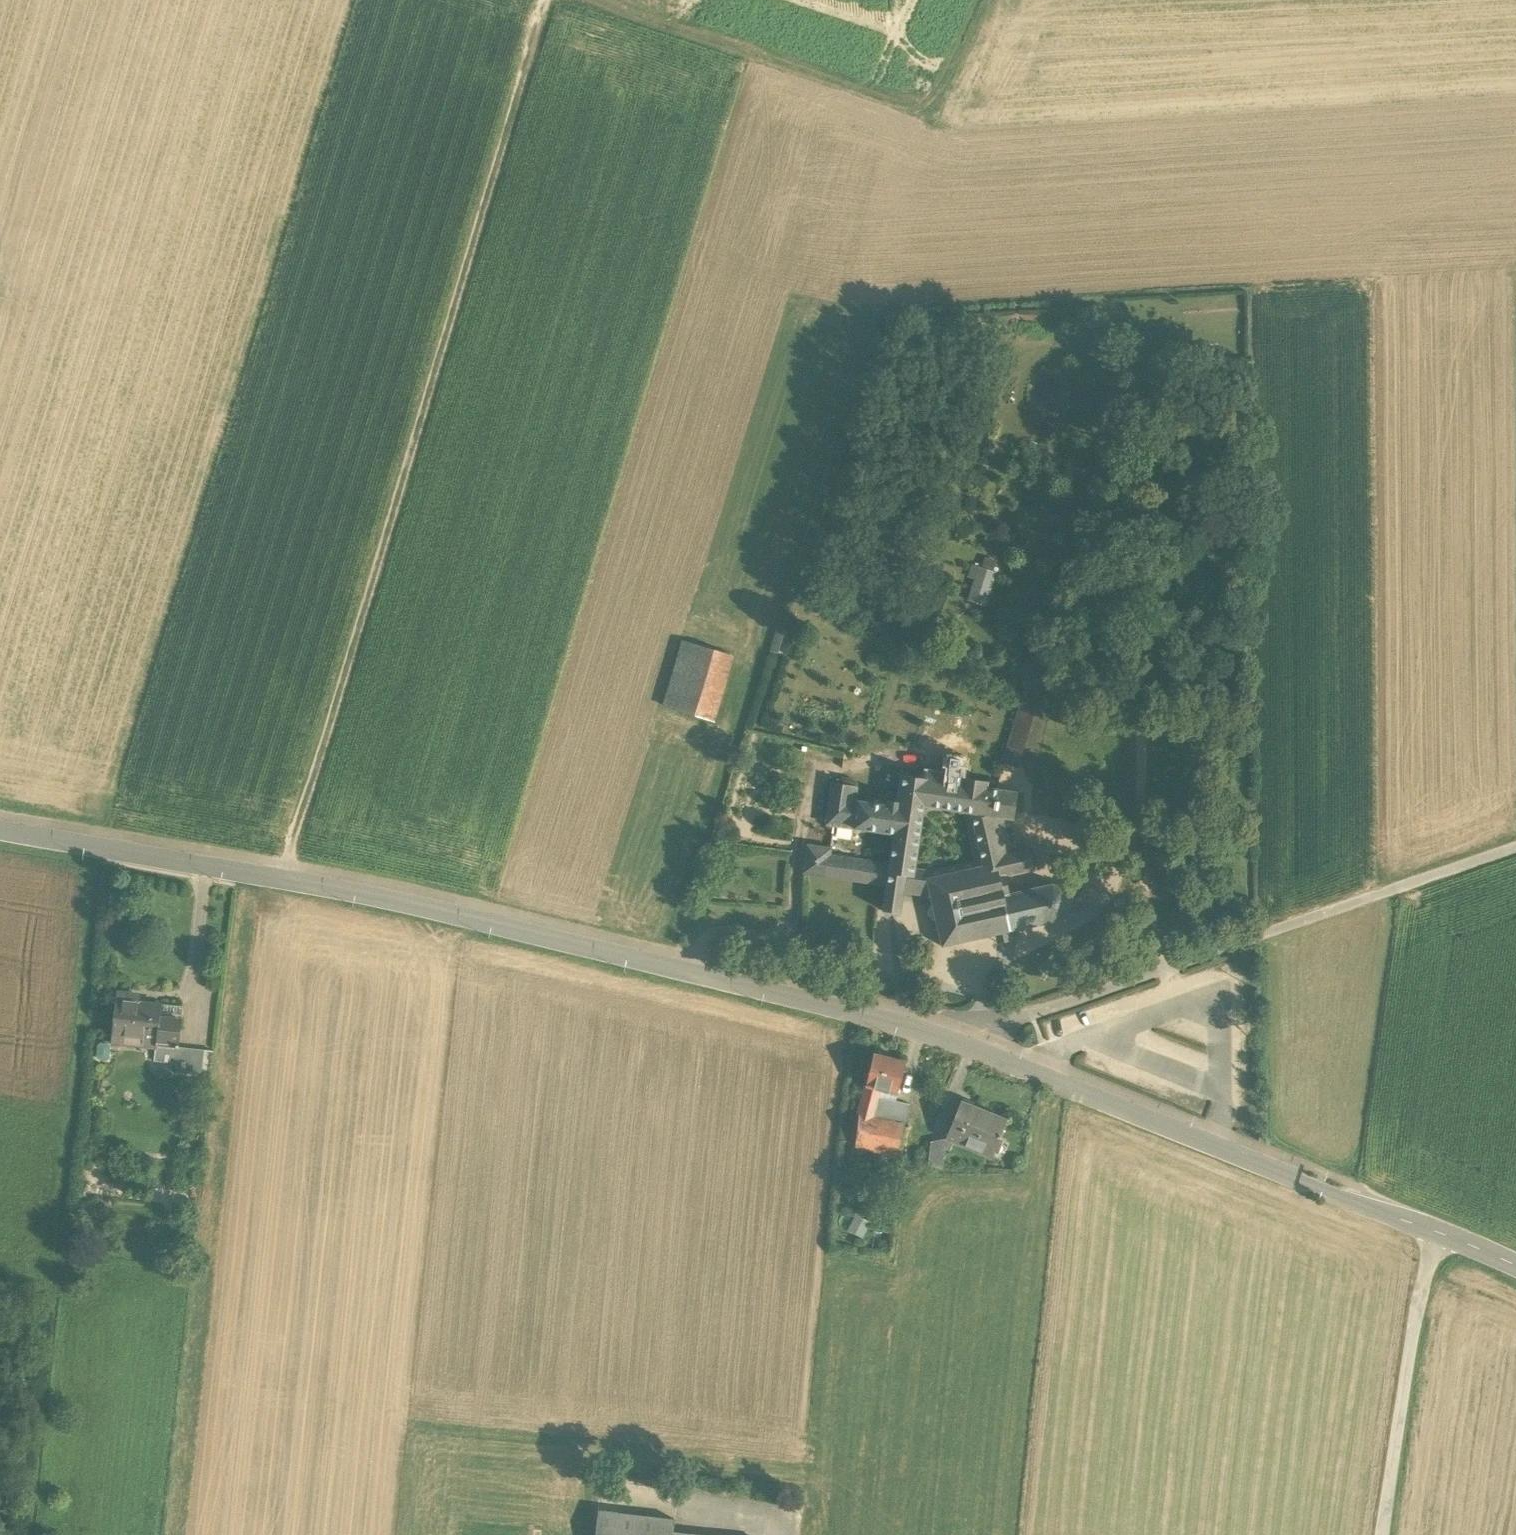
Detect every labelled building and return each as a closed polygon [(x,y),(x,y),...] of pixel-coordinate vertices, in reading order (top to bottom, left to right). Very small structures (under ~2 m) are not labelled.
[(985,606),(997,572),(969,562),(957,596),(985,606)] [(730,655),(683,642),(664,706),(710,720),(730,655)] [(1018,766),(1041,686),(1027,682),(1005,762),(1018,766)] [(886,886),(885,893),(903,896),(904,892),(906,875),(914,876),(914,875),(924,805),(972,812),(1004,817),(1005,811),(1015,813),(1018,791),(988,787),(988,781),(926,771),(925,777),(900,774),(896,801),(887,800),(887,803),(858,798),(854,827),(894,833),(890,863),(886,886)] [(857,785),(832,781),(826,822),(854,827),(858,798),(855,798),(857,785)] [(1004,817),(972,812),(983,865),(984,866),(995,863),(995,860),(1011,856),(1011,854),(1004,817)] [(831,847),(807,844),(803,873),(886,886),(890,863),(830,854),(831,847)] [(1011,856),(995,860),(995,863),(984,866),(983,865),(930,878),(926,877),(930,896),(932,903),(929,905),(927,908),(926,911),(926,914),(927,917),(929,920),(932,921),(936,921),(941,946),(1010,931),(1010,930),(1002,895),(1010,894),(1006,875),(1021,871),(1019,861),(1013,862),(1011,856)] [(926,877),(914,875),(914,876),(906,875),(904,892),(930,896),(926,877)] [(1010,894),(1002,895),(1010,930),(1059,920),(1066,914),(1069,907),(1085,903),(1082,887),(1065,891),(1059,887),(1052,885),(1010,894)] [(161,1004),(116,999),(112,1035),(122,1036),(156,1040),(157,1040),(160,1017),(161,1004)] [(181,1019),(160,1017),(157,1040),(156,1040),(155,1045),(178,1047),(181,1019)] [(122,1036),(112,1035),(111,1043),(121,1044),(122,1036)] [(178,1047),(155,1045),(154,1061),(177,1063),(178,1047)] [(204,1050),(178,1047),(177,1063),(176,1070),(202,1073),(204,1050)] [(904,1061),(873,1054),(865,1086),(879,1089),(896,1094),(904,1061)] [(879,1089),(866,1086),(858,1115),(872,1118),(879,1089)] [(909,1105),(894,1101),(889,1122),(903,1125),(909,1105)] [(1003,1119),(986,1112),(986,1111),(960,1101),(945,1138),(953,1141),(991,1156),(1000,1134),(999,1134),(1005,1119),(1004,1118),(1003,1119)] [(872,1118),(858,1115),(855,1144),(896,1154),(903,1125),(889,1122),(872,1118)] [(953,1141),(945,1138),(944,1143),(943,1149),(948,1151),(953,1141)] [(944,1143),(930,1141),(928,1165),(941,1167),(943,1149),(944,1143)] [(598,1509),(595,1534),(671,1534),(671,1533),(672,1533),(674,1518),(672,1518),(598,1509)]
